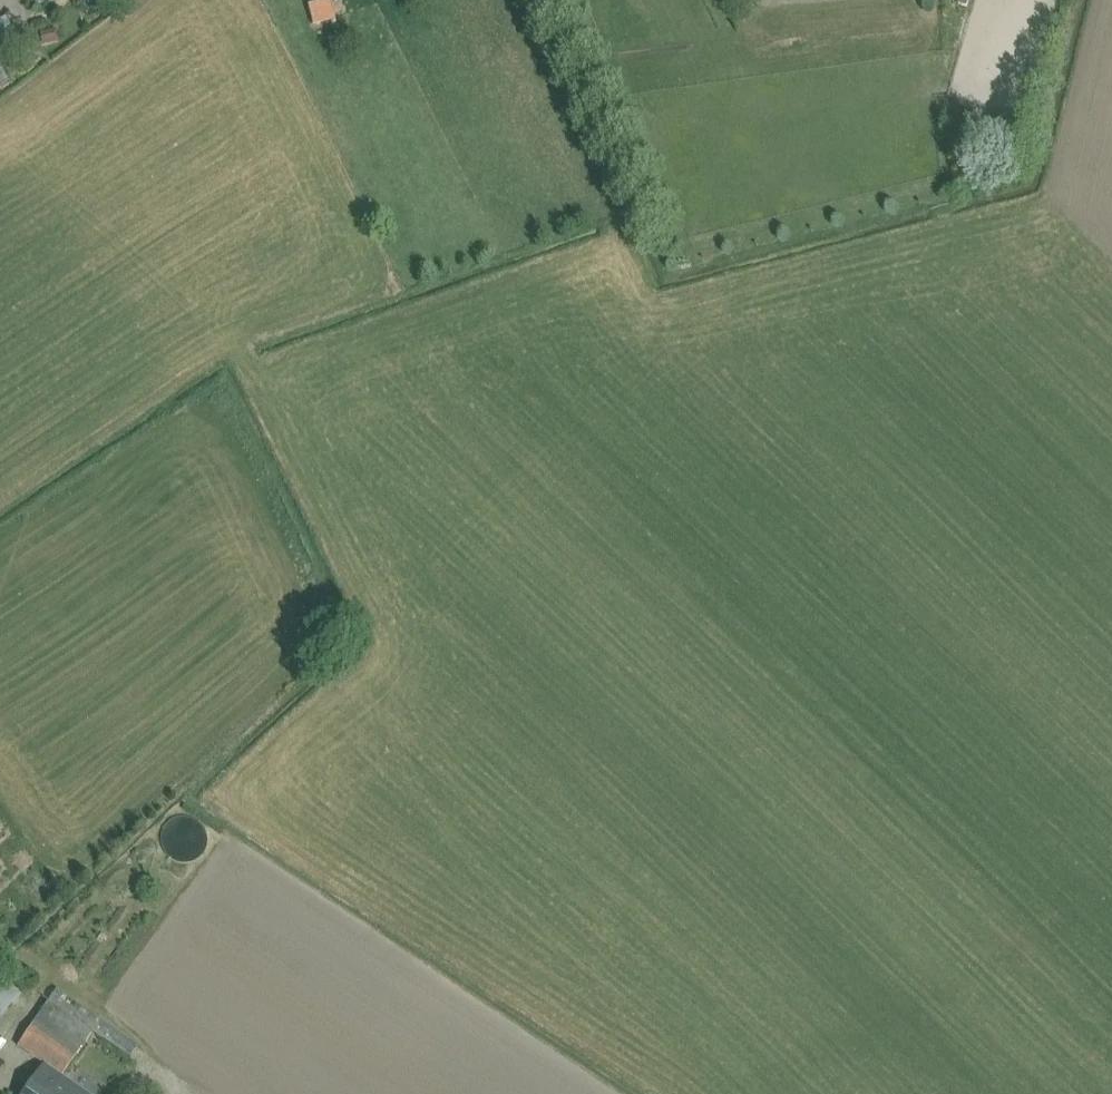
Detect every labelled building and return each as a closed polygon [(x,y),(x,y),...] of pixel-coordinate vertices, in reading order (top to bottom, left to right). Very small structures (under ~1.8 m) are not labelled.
[(87,7),(96,19),(109,10),(101,0),(96,0),(87,7)] [(307,5),(313,25),(335,19),(330,0),(324,0),(307,5)] [(55,28),(39,32),(42,45),(58,41),(55,28)] [(62,1076),(74,1058),(81,1048),(94,1031),(49,1000),(37,1018),(30,1026),(17,1045),(62,1076)] [(122,1032),(114,1043),(137,1061),(145,1050),(122,1032)] [(24,1093),(84,1093),(66,1081),(64,1084),(42,1069),(24,1093)]
